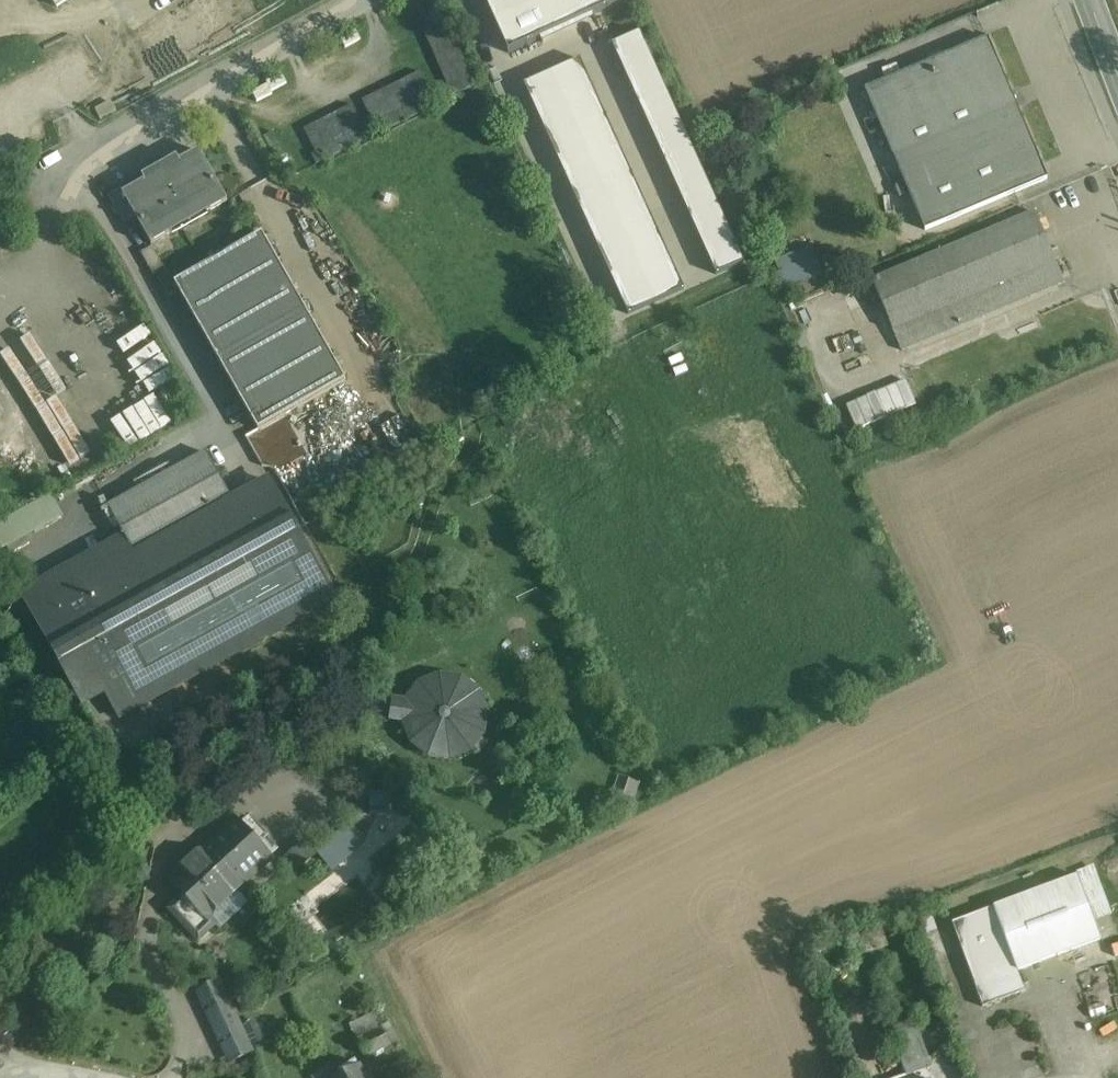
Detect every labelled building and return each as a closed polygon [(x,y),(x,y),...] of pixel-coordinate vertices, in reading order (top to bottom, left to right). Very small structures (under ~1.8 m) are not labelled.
[(57,8),(69,0),(51,0),(57,8)] [(508,54),(625,1),(625,0),(484,0),(508,54)] [(450,95),(472,88),(449,18),(427,25),(450,95)] [(744,263),(640,33),(612,46),(716,276),(744,263)] [(988,38),(865,90),(925,231),(1048,179),(988,38)] [(684,290),(580,60),(524,86),(628,315),(684,290)] [(417,71),(360,99),(371,121),(428,93),(417,71)] [(349,104),(303,128),(314,150),(361,126),(349,104)] [(199,152),(180,163),(177,159),(142,178),(145,183),(124,195),(123,196),(135,218),(151,246),(228,203),(199,152)] [(121,190),(108,197),(124,224),(135,218),(123,196),(124,195),(121,190)] [(1035,214),(872,282),(879,299),(900,352),(1064,283),(1035,214)] [(346,381),(262,235),(175,285),(258,431),(346,381)] [(814,258),(780,272),(786,289),(821,274),(814,258)] [(879,299),(872,282),(863,286),(870,303),(879,299)] [(845,371),(870,365),(862,331),(836,338),(845,371)] [(87,456),(57,395),(61,393),(33,337),(5,351),(62,468),(87,456)] [(856,430),(917,405),(906,379),(845,404),(856,430)] [(206,454),(108,508),(125,538),(135,556),(233,502),(206,454)] [(233,502),(135,556),(135,557),(33,614),(83,704),(106,691),(107,693),(115,688),(123,702),(137,694),(129,681),(159,664),(174,690),(203,674),(188,647),(319,574),(268,482),(233,502)] [(23,595),(33,614),(135,557),(135,556),(125,538),(23,595)] [(319,574),(188,647),(203,674),(334,601),(319,574)] [(174,690),(159,664),(129,681),(143,707),(174,690)] [(461,681),(440,678),(421,686),(408,702),(407,704),(394,702),(392,719),(405,721),(405,723),(413,742),(430,755),(450,758),(470,750),(482,734),(485,713),(477,694),(461,681)] [(123,702),(115,688),(107,693),(121,719),(130,714),(123,702)] [(143,707),(137,694),(123,702),(130,714),(143,707)] [(640,784),(619,776),(612,794),(634,802),(640,784)] [(238,820),(212,844),(212,843),(199,855),(235,893),(247,881),(272,857),(238,820)] [(331,873),(366,839),(348,821),(313,855),(331,873)] [(235,893),(199,855),(171,881),(185,897),(170,911),(199,941),(216,925),(209,918),(235,893)] [(1078,877),(994,908),(952,924),(975,987),(1016,971),(1017,972),(1018,971),(1101,940),(1078,877)] [(1016,971),(975,987),(983,1008),(1025,992),(1018,971),(1017,972),(1016,971)] [(219,980),(196,991),(202,1005),(225,994),(219,980)] [(246,1040),(225,994),(202,1005),(223,1051),(246,1040)] [(378,1020),(354,1033),(367,1056),(390,1044),(378,1020)] [(1117,1031),(1117,1020),(1096,1027),(1099,1037),(1117,1031)] [(858,1024),(840,1030),(843,1040),(846,1049),(865,1042),(858,1024)] [(246,1040),(223,1051),(230,1065),(253,1054),(246,1040)] [(311,1077),(341,1077),(342,1077),(339,1072),(340,1071),(334,1063),(311,1077)] [(358,1068),(354,1063),(340,1071),(339,1072),(342,1077),(341,1077),(366,1077),(360,1067),(358,1068)] [(906,1075),(907,1077),(932,1077),(928,1067),(906,1075)]
